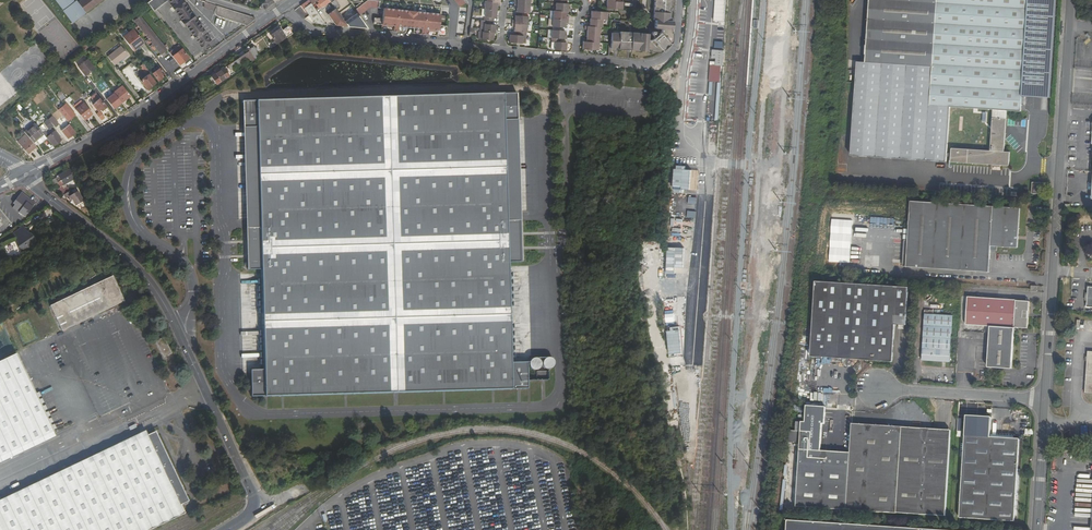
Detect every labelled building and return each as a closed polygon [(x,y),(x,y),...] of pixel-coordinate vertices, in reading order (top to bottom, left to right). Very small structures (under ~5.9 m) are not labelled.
[(78,3),(74,2),(72,0),(57,0),(57,1),(57,3),(59,4),(59,5),(60,4),(64,10),(66,13),(67,13),(71,18),(70,19),(73,22),(102,0),(82,0),(78,3)] [(147,3),(154,11),(167,1),(203,50),(213,43),(182,0),(150,0),(147,3)] [(260,7),(262,9),(267,8),(267,7),(274,3),(272,0),(265,0),(260,7)] [(335,9),(340,5),(336,0),(329,0),(330,1),(335,9)] [(356,8),(360,14),(369,7),(378,7),(379,0),(366,0),(356,8)] [(486,0),(484,0),(484,8),(485,8),(497,9),(497,6),(497,5),(500,5),(500,1),(486,0)] [(606,8),(623,9),(623,5),(623,2),(622,2),(622,0),(607,0),(606,8)] [(620,33),(612,32),(611,48),(647,51),(647,50),(650,50),(650,51),(660,52),(671,42),(672,33),(671,33),(671,29),(672,29),(673,21),(670,21),(671,0),(654,0),(653,19),(655,19),(655,28),(660,29),(660,32),(658,34),(655,31),(654,31),(652,32),(652,34),(654,37),(651,40),(648,39),(648,34),(620,31),(620,33)] [(714,21),(725,22),(727,0),(715,0),(714,21)] [(866,157),(907,159),(946,162),(950,107),(997,110),(997,118),(993,118),(991,151),(953,149),(952,163),(978,164),(1009,166),(1010,152),(1005,152),(1007,119),(1001,119),(1002,111),(1021,112),(1022,96),(1051,98),(1058,0),(870,0),(869,20),(866,62),(857,62),(853,125),(852,146),(866,157)] [(214,12),(216,6),(203,2),(202,9),(214,12)] [(304,8),(314,23),(325,24),(323,20),(318,13),(311,4),(311,3),(304,8)] [(567,4),(556,3),(555,10),(566,11),(570,12),(571,8),(568,8),(568,4),(567,4)] [(516,11),(522,12),(530,12),(530,5),(514,4),(514,7),(517,8),(516,9),(516,11)] [(215,16),(246,26),(247,25),(254,20),(255,18),(216,6),(214,12),(214,14),(215,16)] [(393,30),(394,31),(405,32),(407,11),(416,12),(414,33),(426,34),(426,29),(437,30),(437,35),(446,36),(447,25),(439,25),(440,14),(415,11),(383,8),(382,14),(390,25),(394,26),(393,30)] [(485,8),(484,20),(493,21),(493,17),(496,17),(497,15),(497,9),(485,8)] [(331,18),(338,12),(335,9),(328,14),(331,18)] [(553,10),(552,18),(568,20),(568,16),(566,16),(566,11),(555,10),(553,10)] [(407,11),(405,32),(406,32),(406,27),(413,27),(413,33),(414,33),(416,12),(407,11)] [(608,12),(591,11),(591,15),(590,19),(589,23),(587,23),(587,26),(585,26),(584,30),(587,30),(586,38),(584,38),(583,41),(582,45),(582,49),(598,50),(600,27),(602,27),(603,20),(607,20),(608,12)] [(348,26),(338,12),(331,18),(336,25),(348,26)] [(373,23),(381,24),(390,25),(382,14),(382,18),(377,18),(374,17),(373,23)] [(142,15),(135,20),(161,54),(167,50),(142,15)] [(513,19),(512,23),(527,24),(528,16),(521,16),(516,15),(515,18),(515,19),(513,19)] [(568,20),(552,18),(552,26),(560,27),(565,27),(565,23),(568,23),(568,20)] [(493,21),(484,20),(483,31),(494,32),(495,32),(495,26),(495,25),(493,24),(493,21)] [(514,31),(518,31),(527,32),(527,24),(512,23),(512,27),(514,27),(514,31)] [(714,24),(713,45),(724,45),(725,24),(714,24)] [(294,34),(288,26),(282,31),(280,29),(271,35),(277,45),(294,34)] [(144,43),(134,30),(124,39),(134,51),(144,43)] [(560,30),(552,30),(551,37),(560,38),(567,39),(567,35),(565,35),(565,31),(560,30)] [(494,32),(483,31),(482,31),(482,39),(490,40),(493,40),(494,36),(494,32)] [(523,35),(518,35),(510,34),(509,38),(509,42),(516,43),(522,43),(523,35)] [(554,48),(554,50),(566,51),(566,46),(566,43),(560,42),(560,38),(551,37),(550,47),(554,48)] [(261,56),(254,46),(248,49),(249,51),(252,55),(255,60),(261,56)] [(127,55),(121,47),(108,56),(114,65),(127,55)] [(172,56),(179,66),(189,58),(182,49),(172,56)] [(724,51),(713,50),(712,58),(716,59),(715,66),(723,66),(724,51)] [(227,66),(230,70),(252,55),(249,51),(245,54),(243,51),(237,55),(239,58),(227,66)] [(94,68),(87,59),(78,66),(85,76),(94,68)] [(145,73),(148,71),(143,64),(139,66),(145,73)] [(225,67),(211,76),(217,85),(230,76),(225,67)] [(164,74),(160,68),(152,73),(158,81),(163,78),(162,76),(164,74)] [(147,90),(156,83),(149,74),(143,78),(138,71),(134,74),(147,90)] [(122,102),(122,103),(131,97),(122,85),(113,92),(114,93),(122,102)] [(62,102),(66,98),(61,92),(57,95),(62,102)] [(114,93),(106,99),(113,109),(122,102),(114,93)] [(549,358),(536,358),(535,358),(534,359),(533,359),(532,359),(531,360),(530,361),(530,362),(528,362),(512,363),(509,263),(522,262),(520,221),(508,221),(505,121),(518,120),(517,93),(244,101),(244,128),(257,128),(260,228),(247,228),(248,269),(261,269),(264,370),(251,370),(252,397),(529,389),(528,381),(549,380),(548,370),(549,370),(550,370),(551,369),(552,369),(553,368),(554,367),(554,366),(555,365),(555,364),(555,363),(554,361),(554,360),(553,359),(552,359),(551,358),(550,358),(549,358)] [(106,107),(95,94),(91,97),(95,103),(92,105),(97,112),(100,110),(101,111),(106,107)] [(75,109),(84,120),(92,114),(83,103),(75,109)] [(58,110),(67,121),(76,114),(67,104),(65,106),(64,105),(58,110)] [(96,114),(100,120),(104,118),(100,111),(96,114)] [(53,125),(55,128),(59,125),(52,117),(48,119),(53,125)] [(94,117),(89,121),(95,128),(100,125),(94,117)] [(34,123),(53,147),(62,140),(54,131),(48,135),(45,131),(53,125),(48,119),(39,127),(36,122),(34,123)] [(508,221),(520,221),(518,120),(505,121),(508,221)] [(33,124),(23,131),(33,143),(43,135),(33,124)] [(68,139),(76,132),(69,124),(61,131),(68,139)] [(244,128),(247,228),(260,228),(257,128),(244,128)] [(36,147),(25,135),(17,142),(28,154),(36,147)] [(64,194),(71,191),(68,187),(64,189),(62,186),(76,178),(70,169),(58,175),(59,177),(56,178),(60,187),(57,189),(62,196),(64,194)] [(699,170),(675,169),(674,189),(697,190),(699,170)] [(1044,183),(1032,183),(1032,194),(1044,194),(1044,183)] [(76,206),(84,202),(78,192),(74,194),(71,191),(64,194),(67,198),(69,197),(71,201),(73,200),(76,206)] [(35,203),(29,198),(21,192),(16,198),(13,203),(15,205),(12,207),(25,217),(35,203)] [(989,273),(991,246),(1017,248),(1020,208),(910,201),(905,267),(989,273)] [(23,227),(13,233),(17,238),(17,247),(28,251),(32,249),(30,246),(36,242),(28,233),(23,227)] [(684,248),(667,247),(667,274),(675,274),(675,267),(683,268),(684,248)] [(51,305),(63,330),(124,301),(111,276),(67,297),(65,294),(57,298),(58,302),(51,305)] [(811,354),(859,357),(859,360),(892,362),(895,324),(895,318),(905,319),(907,288),(815,282),(811,354)] [(1015,328),(1028,329),(1030,303),(1018,302),(1018,301),(969,297),(967,324),(990,326),(990,333),(1014,335),(1015,328)] [(50,305),(62,331),(63,330),(51,305),(50,305)] [(949,362),(952,316),(925,314),(922,360),(949,362)] [(680,330),(667,331),(669,354),(682,353),(680,330)] [(987,368),(1012,369),(1014,335),(990,333),(987,368)] [(164,357),(171,353),(163,337),(156,341),(164,357)] [(16,353),(0,361),(0,457),(53,432),(16,353)] [(815,391),(814,399),(833,402),(835,394),(815,391)] [(846,511),(850,454),(820,452),(822,425),(824,425),(825,409),(806,408),(805,424),(801,424),(800,451),(796,508),(846,511)] [(945,517),(950,438),(933,437),(933,431),(852,425),(850,454),(846,511),(945,517)] [(184,513),(180,505),(188,501),(155,432),(95,460),(0,506),(0,529),(150,529),(184,513)] [(959,516),(1014,519),(1018,437),(963,434),(959,516)] [(56,468),(68,469),(69,459),(66,459),(65,463),(61,463),(62,460),(57,460),(56,466),(54,466),(53,469),(56,470),(56,468)]
